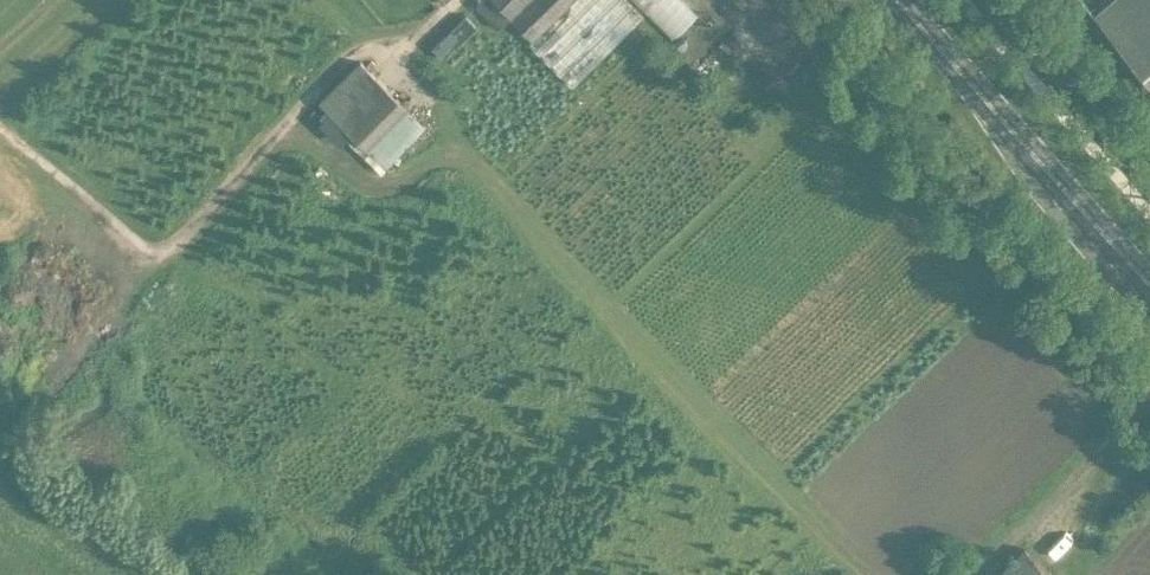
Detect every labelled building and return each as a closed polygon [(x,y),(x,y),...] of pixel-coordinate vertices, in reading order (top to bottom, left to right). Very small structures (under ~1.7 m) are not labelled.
[(501,0),(476,0),(498,22),(511,10),(501,0)] [(511,10),(532,32),(529,35),(571,78),(642,8),(635,0),(501,0),(511,10)] [(1095,8),(1149,71),(1149,0),(1105,0),(1095,8)] [(475,20),(465,9),(431,42),(441,52),(475,20)] [(319,95),(383,160),(424,119),(359,55),(319,95)] [(1024,542),(990,574),(1057,574),(1024,542)]
